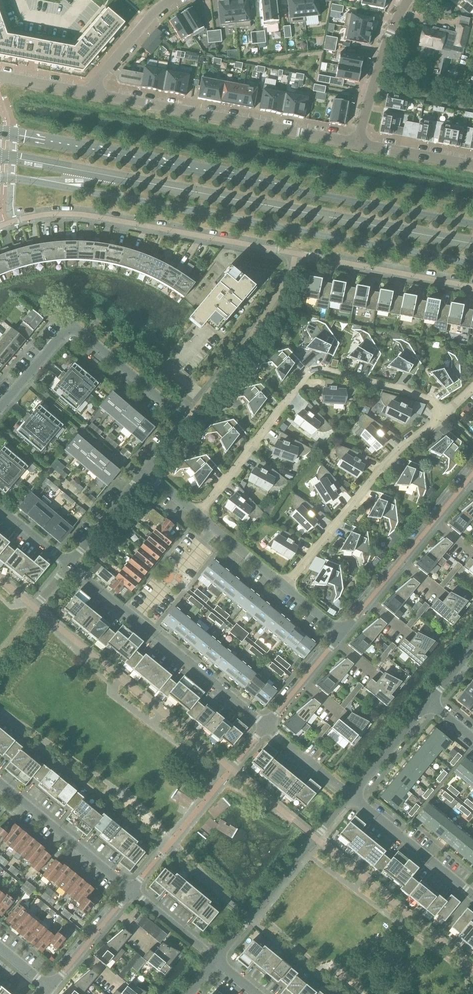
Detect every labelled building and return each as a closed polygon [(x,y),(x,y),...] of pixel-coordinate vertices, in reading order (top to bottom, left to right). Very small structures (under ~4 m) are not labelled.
[(232,0),(231,0),(218,1),(220,28),(235,26),(232,0)] [(235,26),(235,29),(250,27),(247,0),(232,0),(235,26)] [(263,25),(266,25),(267,32),(279,31),(278,24),(279,23),(276,0),(261,0),(263,25)] [(290,24),(305,22),(305,17),(304,17),(302,0),(287,0),(290,24)] [(304,17),(305,17),(319,16),(317,0),(302,0),(304,17)] [(358,4),(361,5),(383,9),(385,0),(359,0),(358,4)] [(466,3),(462,8),(469,13),(472,8),(472,0),(463,0),(466,3)] [(330,11),(342,13),(343,6),(332,4),(330,11)] [(191,8),(180,14),(194,36),(205,29),(191,8)] [(17,60),(22,61),(28,62),(35,63),(38,64),(81,72),(82,72),(83,72),(84,71),(124,24),(108,9),(74,48),(7,35),(0,16),(0,57),(17,60)] [(344,27),(346,27),(371,32),(374,19),(346,13),(344,27)] [(182,43),(194,36),(180,14),(169,21),(182,43)] [(453,43),(452,45),(464,48),(469,28),(457,25),(455,33),(453,43)] [(284,38),(291,38),(290,26),(283,27),(284,38)] [(346,27),(344,40),(369,44),(371,32),(346,27)] [(424,28),(420,45),(434,48),(435,44),(442,46),(443,40),(453,43),(455,33),(438,29),(437,31),(424,28)] [(157,29),(152,34),(152,35),(153,34),(161,42),(166,37),(157,29)] [(214,31),(215,43),(222,42),(221,30),(214,31)] [(215,43),(214,31),(207,31),(208,43),(215,43)] [(264,31),(257,32),(259,44),(266,43),(264,31)] [(259,44),(257,32),(250,32),(252,44),(259,44)] [(151,36),(146,42),(155,49),(159,44),(151,37),(151,36)] [(324,43),(336,45),(337,38),(326,36),(324,43)] [(150,55),(155,49),(146,42),(141,47),(150,55)] [(336,45),(324,43),(323,50),(335,52),(336,45)] [(340,52),(338,65),(360,70),(363,57),(340,52)] [(144,65),(143,74),(141,88),(152,90),(156,67),(144,65)] [(358,82),(360,70),(338,65),(335,78),(358,82)] [(152,90),(163,92),(167,69),(156,67),(152,90)] [(163,92),(173,94),(177,71),(167,69),(163,92)] [(177,69),(177,71),(173,94),(185,96),(190,71),(177,69)] [(120,84),(122,84),(122,85),(122,84),(124,85),(125,85),(127,85),(127,86),(127,85),(129,86),(130,86),(132,86),(132,87),(133,86),(134,87),(135,87),(137,87),(138,88),(138,87),(140,88),(141,88),(143,74),(122,70),(121,71),(122,71),(120,72),(120,73),(119,74),(118,74),(118,75),(117,76),(117,77),(117,79),(116,79),(117,79),(117,81),(118,82),(119,83),(120,84)] [(317,82),(329,84),(330,77),(318,75),(317,82)] [(198,99),(209,101),(214,78),(202,76),(198,99)] [(220,103),(224,80),(214,78),(209,101),(220,103)] [(220,103),(231,105),(235,82),(224,80),(220,103)] [(231,105),(241,107),(246,84),(235,82),(231,105)] [(253,109),(257,86),(246,84),(241,107),(253,109)] [(313,91),(324,93),(326,87),(314,84),(313,91)] [(275,90),(276,90),(276,87),(264,85),(259,110),(271,112),(275,90)] [(275,90),(271,112),(281,114),(286,92),(276,90),(275,90)] [(296,91),(296,93),(292,116),(304,119),(309,93),(296,91)] [(296,93),(286,92),(281,114),(292,116),(296,93)] [(387,96),(385,108),(392,109),(399,111),(399,110),(404,111),(407,100),(387,96)] [(333,100),(329,123),(344,126),(348,102),(333,100)] [(381,126),(380,133),(392,135),(392,134),(395,115),(383,113),(382,119),(381,126)] [(416,139),(416,140),(428,142),(428,141),(432,142),(433,138),(436,122),(420,119),(419,125),(416,139)] [(405,122),(403,136),(410,137),(412,123),(405,122)] [(436,122),(433,138),(438,139),(438,143),(443,144),(442,144),(448,146),(448,145),(452,125),(436,122)] [(412,123),(410,137),(416,139),(419,125),(412,123)] [(452,125),(448,145),(459,147),(460,143),(465,144),(468,128),(452,125)] [(465,144),(470,145),(469,149),(472,150),(472,129),(468,128),(465,144)] [(65,243),(65,260),(72,259),(77,259),(77,243),(71,243),(71,236),(64,236),(64,243),(65,243)] [(77,243),(77,259),(84,260),(91,260),(93,244),(84,244),(84,236),(77,236),(77,243)] [(52,244),(54,260),(61,260),(65,260),(65,243),(64,243),(59,244),(58,237),(51,237),(52,244)] [(93,244),(91,260),(98,261),(105,262),(108,246),(99,245),(100,238),(93,237),(93,244)] [(40,246),(43,262),(49,261),(54,260),(52,244),(47,245),(45,238),(39,239),(40,246)] [(108,246),(105,262),(112,264),(120,266),(124,250),(123,250),(115,248),(116,241),(109,239),(108,246)] [(28,248),(32,264),(38,263),(43,262),(40,246),(34,247),(33,240),(26,242),(28,248)] [(16,252),(21,267),(27,265),(32,264),(28,248),(22,250),(20,243),(14,245),(16,252)] [(139,254),(138,254),(130,252),(132,245),(125,243),(123,250),(124,250),(120,266),(126,267),(132,269),(133,270),(139,254)] [(4,255),(10,271),(16,268),(21,267),(16,252),(10,253),(8,247),(1,249),(4,256),(4,255)] [(145,274),(147,275),(153,260),(145,257),(147,250),(141,248),(138,254),(139,254),(133,270),(140,272),(145,274)] [(158,281),(160,281),(167,267),(159,263),(162,256),(156,254),(153,260),(147,275),(153,278),(158,281)] [(5,272),(10,271),(4,255),(4,256),(0,257),(0,275),(5,272)] [(171,288),(172,289),(181,275),(173,270),(177,264),(170,261),(167,267),(160,281),(166,285),(171,288)] [(184,269),(181,275),(172,289),(178,292),(184,297),(194,284),(186,279),(194,267),(188,263),(184,269)] [(200,330),(205,325),(215,334),(255,288),(239,274),(246,265),(235,264),(232,269),(228,266),(219,277),(212,286),(215,288),(190,318),(188,320),(200,330)] [(332,286),(332,285),(321,283),(322,279),(309,277),(305,298),(317,300),(315,307),(328,310),(329,302),(332,286)] [(332,281),(332,285),(332,286),(329,302),(340,304),(339,312),(351,314),(353,307),(353,306),(356,290),(355,290),(345,288),(345,284),(332,281)] [(356,286),(355,290),(356,290),(353,306),(353,307),(376,311),(379,294),(368,292),(369,288),(356,286)] [(379,290),(379,294),(376,311),(400,315),(403,299),(402,299),(392,297),(393,293),(379,290)] [(403,295),(402,299),(403,299),(400,315),(423,320),(426,303),(415,301),(416,297),(403,295)] [(427,299),(426,303),(423,320),(435,322),(433,329),(446,332),(447,324),(450,308),(450,307),(439,305),(440,301),(427,299)] [(450,307),(450,308),(447,324),(470,329),(472,315),(472,312),(463,310),(463,306),(450,303),(450,307)] [(15,331),(15,332),(25,340),(43,320),(33,311),(15,331)] [(332,356),(328,365),(329,365),(339,343),(325,324),(317,321),(309,321),(309,322),(306,329),(310,337),(314,339),(305,349),(327,355),(327,353),(332,356)] [(19,348),(25,340),(15,332),(15,331),(9,327),(3,335),(19,348)] [(369,375),(381,354),(368,334),(361,330),(352,330),(359,334),(363,342),(359,349),(357,348),(346,357),(368,364),(368,363),(373,366),(369,375)] [(12,356),(19,348),(3,335),(2,334),(0,332),(0,346),(12,356)] [(410,385),(421,364),(409,344),(401,340),(392,339),(392,340),(399,344),(404,352),(400,359),(397,357),(387,367),(408,374),(409,373),(414,376),(409,384),(410,385)] [(12,356),(0,346),(0,359),(5,364),(12,356)] [(304,366),(305,366),(288,348),(265,355),(259,361),(256,370),(257,370),(263,364),(272,362),(277,368),(275,370),(281,383),(294,364),(293,363),(297,359),(304,366)] [(441,400),(461,387),(459,363),(455,356),(447,351),(447,352),(451,359),(451,368),(445,372),(443,369),(429,373),(445,390),(446,389),(449,394),(441,399),(441,400)] [(60,375),(75,387),(87,374),(75,364),(66,374),(63,371),(60,375)] [(98,384),(87,374),(75,387),(90,400),(93,397),(90,394),(98,384)] [(64,400),(75,387),(60,375),(58,378),(61,380),(52,390),(64,400)] [(358,389),(358,388),(359,387),(322,378),(322,379),(325,380),(325,389),(324,389),(323,403),(344,404),(345,398),(346,398),(348,398),(349,397),(351,397),(352,396),(353,395),(354,394),(355,393),(356,392),(357,391),(358,389)] [(276,402),(277,401),(261,383),(238,390),(231,395),(228,404),(229,404),(235,398),(244,397),(249,403),(247,405),(253,417),(266,400),(265,398),(270,394),(276,402)] [(90,400),(75,387),(64,400),(76,411),(84,400),(87,403),(90,400)] [(409,411),(410,410),(420,415),(425,405),(381,392),(381,393),(381,395),(380,396),(380,398),(381,399),(381,401),(382,402),(382,403),(383,405),(384,406),(385,407),(386,408),(388,409),(385,414),(404,424),(410,411),(409,411)] [(100,407),(108,414),(120,400),(112,393),(100,407)] [(128,406),(120,400),(108,414),(116,420),(128,406)] [(332,429),(333,428),(314,409),(310,404),(307,401),(306,402),(309,404),(303,412),(302,411),(294,422),(311,435),(315,430),(316,431),(317,431),(319,432),(320,432),(322,432),(324,432),(325,432),(327,432),(328,431),(330,431),(331,430),(332,429)] [(28,413),(25,416),(40,429),(51,415),(39,405),(31,415),(28,413)] [(136,413),(128,406),(116,420),(124,427),(136,413)] [(136,413),(124,427),(132,434),(144,419),(136,413)] [(364,431),(365,432),(361,436),(376,451),(385,441),(391,434),(394,436),(395,435),(364,414),(363,414),(363,416),(362,417),(362,418),(361,420),(361,421),(361,423),(361,424),(362,425),(362,427),(363,428),(363,429),(364,431)] [(51,415),(40,429),(55,441),(58,438),(55,435),(63,425),(51,415)] [(29,442),(40,429),(25,416),(22,419),(25,422),(17,432),(29,442)] [(152,426),(144,419),(132,434),(142,442),(147,435),(146,434),(152,426)] [(249,437),(250,437),(233,419),(210,425),(204,431),(201,439),(207,434),(217,433),(222,438),(220,440),(226,453),(239,435),(238,434),(242,430),(249,437)] [(456,465),(461,441),(443,426),(442,427),(450,433),(446,437),(445,436),(428,451),(441,456),(443,454),(449,459),(448,468),(443,474),(443,475),(451,471),(456,465)] [(55,441),(40,429),(29,442),(41,452),(49,442),(52,445),(55,441)] [(310,451),(311,450),(311,449),(279,431),(278,432),(281,434),(278,443),(277,442),(273,455),(293,462),(295,456),(296,457),(298,457),(299,457),(301,457),(302,456),(304,456),(305,455),(307,455),(308,454),(309,453),(310,451)] [(66,450),(74,457),(86,443),(77,436),(66,450)] [(93,449),(86,443),(74,457),(82,464),(93,449)] [(336,444),(336,445),(335,446),(335,448),(335,449),(335,451),(335,452),(336,454),(336,455),(337,456),(337,457),(338,459),(339,460),(340,461),(341,461),(338,467),(357,478),(364,466),(363,466),(368,458),(371,459),(371,458),(336,444)] [(5,470),(16,457),(4,447),(0,452),(0,466),(5,470)] [(101,456),(93,449),(82,464),(89,470),(101,456)] [(124,455),(128,459),(132,454),(127,451),(124,455)] [(222,473),(222,472),(206,455),(183,461),(177,467),(174,475),(180,469),(189,468),(195,474),(192,476),(198,489),(212,471),(211,470),(215,466),(222,473)] [(89,470),(97,477),(109,463),(101,456),(89,470)] [(28,467),(16,457),(5,470),(20,483),(23,480),(20,477),(28,467)] [(423,498),(426,490),(423,466),(401,457),(400,458),(410,462),(408,467),(406,467),(394,486),(409,487),(410,484),(417,487),(419,496),(416,503),(423,498)] [(286,483),(287,482),(288,481),(258,458),(258,459),(260,461),(256,469),(255,469),(249,481),(268,491),(271,485),(272,486),(273,486),(275,487),(276,487),(278,487),(279,486),(281,486),(282,485),(284,485),(285,484),(286,483)] [(111,477),(117,470),(109,463),(97,477),(107,485),(113,479),(111,477)] [(322,465),(321,466),(320,467),(319,468),(319,469),(318,471),(318,472),(317,474),(317,475),(317,477),(318,478),(318,480),(318,481),(319,483),(314,486),(325,504),(337,497),(336,496),(344,491),(346,493),(347,493),(322,465)] [(5,470),(0,476),(0,489),(6,494),(14,484),(17,486),(20,483),(5,470)] [(262,515),(263,514),(264,514),(239,487),(238,486),(238,487),(240,489),(234,497),(234,496),(225,507),(242,520),(246,515),(247,516),(249,516),(250,517),(252,517),(253,517),(255,517),(256,517),(258,517),(259,517),(261,516),(262,515)] [(395,530),(398,522),(395,499),(373,490),(372,491),(381,494),(379,500),(378,499),(366,518),(380,519),(381,516),(389,519),(391,528),(388,536),(389,535),(394,530),(395,530)] [(27,515),(39,501),(31,494),(19,508),(27,515)] [(325,515),(298,497),(295,494),(294,495),(293,496),(293,498),(292,499),(292,501),(292,502),(292,504),(292,505),(293,507),(293,508),(294,510),(295,511),(296,512),(292,516),(307,531),(316,522),(316,521),(322,514),(325,516),(325,515)] [(27,515),(35,521),(47,507),(39,501),(27,515)] [(470,523),(472,525),(472,503),(460,514),(470,522),(470,523)] [(43,528),(55,514),(47,507),(35,521),(43,528)] [(143,515),(158,527),(159,527),(167,534),(168,534),(174,526),(168,522),(150,507),(143,515)] [(139,511),(135,516),(140,520),(143,515),(139,511)] [(43,528),(51,535),(63,520),(55,514),(43,528)] [(470,522),(460,514),(448,524),(460,535),(470,523),(470,522)] [(347,520),(352,524),(357,517),(352,515),(347,520)] [(72,529),(63,520),(51,535),(59,542),(65,534),(67,535),(72,529)] [(367,563),(370,555),(368,532),(345,523),(345,524),(354,527),(352,533),(351,532),(339,551),(353,552),(354,549),(361,552),(363,561),(360,569),(361,569),(367,563)] [(127,526),(123,531),(128,535),(132,530),(127,526)] [(173,538),(168,534),(167,534),(159,527),(158,527),(153,534),(167,546),(173,538)] [(271,548),(290,559),(297,547),(296,547),(301,539),(304,540),(304,539),(282,530),(272,540),(267,545),(271,548)] [(394,530),(389,535),(395,543),(401,538),(394,530)] [(161,553),(167,546),(153,534),(146,541),(161,553)] [(446,538),(427,554),(437,562),(437,563),(442,567),(446,561),(442,557),(452,544),(446,538)] [(115,540),(111,545),(116,549),(119,544),(115,540)] [(161,553),(146,541),(140,549),(155,561),(161,553)] [(15,552),(7,545),(0,554),(0,561),(5,565),(15,552)] [(149,568),(155,561),(140,549),(134,556),(149,568)] [(13,572),(24,559),(15,552),(5,565),(13,572)] [(437,562),(427,554),(414,565),(427,575),(437,563),(437,562)] [(32,566),(24,576),(34,584),(44,572),(50,565),(43,560),(39,556),(31,565),(32,566)] [(143,576),(149,568),(134,556),(128,564),(143,576)] [(336,595),(333,603),(340,597),(343,589),(340,565),(318,556),(318,557),(327,561),(325,566),(323,566),(312,585),(326,586),(327,583),(334,586),(336,595)] [(32,566),(31,565),(24,559),(13,572),(22,579),(24,576),(32,566)] [(470,559),(463,567),(472,575),(472,561),(470,559)] [(201,575),(212,583),(224,569),(213,560),(201,575)] [(458,562),(454,567),(458,570),(462,566),(458,562)] [(143,576),(128,564),(122,571),(137,583),(143,576)] [(119,593),(125,586),(116,579),(116,578),(101,566),(95,574),(113,589),(119,593)] [(454,567),(449,573),(453,577),(458,570),(454,567)] [(234,577),(224,569),(212,583),(222,592),(234,577)] [(130,591),(137,583),(122,571),(116,578),(116,579),(125,586),(130,591)] [(444,579),(448,583),(453,577),(449,573),(444,579)] [(222,592),(232,600),(244,585),(234,577),(222,592)] [(413,578),(394,594),(404,603),(419,584),(413,578)] [(443,588),(448,583),(444,579),(439,585),(443,588)] [(232,600),(242,608),(254,594),(244,585),(232,600)] [(203,594),(197,589),(193,593),(200,598),(203,594)] [(64,609),(73,617),(74,617),(83,607),(83,608),(90,599),(89,597),(80,590),(74,596),(64,609)] [(457,615),(468,601),(450,592),(442,603),(456,615),(457,615)] [(209,599),(203,594),(200,598),(206,603),(209,599)] [(242,608),(252,617),(264,602),(254,594),(242,608)] [(404,603),(394,594),(382,605),(394,615),(404,603)] [(187,600),(194,605),(197,601),(191,596),(187,600)] [(342,605),(337,599),(333,603),(338,608),(342,605)] [(456,615),(442,603),(437,599),(430,607),(453,626),(460,617),(457,615),(456,615)] [(204,606),(197,601),(194,605),(200,611),(204,606)] [(252,617),(262,625),(275,610),(264,602),(252,617)] [(425,602),(421,607),(425,611),(429,606),(425,602)] [(214,610),(220,615),(224,610),(217,605),(214,610)] [(74,617),(73,617),(71,619),(80,627),(91,614),(83,608),(83,607),(74,617)] [(163,622),(173,630),(185,616),(175,607),(163,622)] [(416,613),(420,617),(425,611),(421,607),(416,613)] [(220,615),(226,620),(230,616),(224,610),(220,615)] [(262,625),(273,633),(285,619),(275,610),(262,625)] [(208,617),(214,622),(218,618),(211,613),(208,617)] [(415,623),(420,617),(416,613),(411,620),(415,623)] [(80,627),(89,633),(99,621),(91,614),(80,627)] [(195,624),(185,616),(173,630),(183,639),(195,624)] [(224,623),(218,618),(214,622),(220,627),(224,623)] [(273,633),(283,642),(295,627),(285,619),(273,633)] [(380,619),(361,634),(371,643),(386,624),(380,619)] [(415,623),(411,620),(406,625),(410,628),(415,623)] [(99,621),(89,633),(97,640),(107,628),(99,621)] [(233,628),(239,633),(243,629),(236,623),(234,626),(233,628)] [(183,639),(193,647),(205,632),(195,624),(183,639)] [(107,644),(108,645),(117,653),(128,640),(133,634),(124,626),(123,625),(115,634),(116,635),(107,644)] [(283,642),(293,650),(305,635),(295,627),(283,642)] [(116,635),(115,634),(107,628),(97,640),(106,648),(108,645),(107,644),(116,635)] [(235,637),(239,633),(233,628),(229,632),(235,637)] [(249,634),(243,629),(239,633),(245,638),(249,634)] [(193,647),(204,655),(216,641),(205,632),(193,647)] [(245,638),(239,633),(235,637),(242,642),(245,638)] [(424,655),(435,642),(417,633),(409,643),(423,655),(424,655)] [(135,651),(136,651),(143,642),(142,641),(133,634),(128,640),(117,653),(126,660),(127,661),(135,651)] [(371,643),(361,634),(348,645),(361,655),(371,643)] [(303,659),(316,644),(305,635),(293,650),(303,659)] [(254,643),(260,648),(264,644),(258,639),(254,643)] [(424,655),(423,655),(409,643),(404,639),(397,648),(420,666),(427,657),(424,655)] [(204,655),(214,664),(226,649),(216,641),(204,655)] [(392,642),(388,647),(392,651),(396,646),(392,642)] [(264,644),(260,648),(267,653),(270,649),(264,644)] [(248,650),(255,655),(258,651),(252,646),(248,650)] [(388,647),(383,654),(387,657),(392,651),(388,647)] [(214,664),(224,672),(236,657),(226,649),(214,664)] [(127,661),(126,660),(124,663),(133,670),(144,657),(136,651),(135,651),(127,661)] [(258,651),(255,655),(261,660),(264,656),(258,651)] [(383,654),(378,660),(382,663),(387,657),(383,654)] [(274,660),(281,665),(284,660),(278,655),(274,660)] [(144,657),(133,670),(142,677),(152,664),(144,657)] [(224,672),(234,680),(246,666),(236,657),(224,672)] [(328,675),(338,683),(353,664),(347,659),(328,675)] [(284,660),(281,665),(287,670),(290,666),(284,660)] [(382,663),(378,660),(373,665),(377,669),(382,663)] [(269,667),(275,672),(278,668),(272,662),(269,667)] [(152,664),(142,677),(150,684),(160,671),(152,664)] [(234,680),(244,689),(256,674),(246,666),(234,680)] [(278,668),(275,672),(281,677),(285,673),(278,668)] [(169,678),(160,671),(150,684),(158,691),(169,678)] [(391,695),(402,682),(384,673),(376,683),(390,696),(391,695)] [(244,689),(254,697),(266,682),(256,674),(244,689)] [(169,695),(179,703),(189,690),(194,684),(188,679),(184,675),(184,676),(176,684),(177,685),(169,695)] [(328,695),(338,683),(328,675),(315,685),(328,695)] [(169,678),(158,691),(167,698),(169,695),(177,685),(176,684),(169,678)] [(394,698),(391,695),(390,696),(376,683),(371,679),(364,688),(387,706),(394,698)] [(472,681),(464,691),(472,698),(472,683),(472,681)] [(265,706),(277,691),(266,682),(254,697),(265,706)] [(359,683),(355,687),(359,691),(363,686),(359,683)] [(179,703),(188,711),(197,701),(205,693),(205,692),(202,690),(194,684),(189,690),(179,703)] [(355,687),(350,694),(354,697),(359,691),(355,687)] [(464,691),(456,700),(462,706),(460,709),(469,717),(472,713),(472,714),(472,698),(464,691)] [(350,694),(345,700),(349,703),(354,697),(350,694)] [(305,723),(320,705),(314,699),(295,715),(305,723)] [(349,703),(345,700),(340,705),(344,709),(349,703)] [(188,711),(186,713),(195,721),(205,708),(197,701),(188,711)] [(195,721),(203,727),(213,715),(205,708),(195,721)] [(351,713),(343,723),(343,724),(357,736),(358,736),(369,722),(351,713)] [(213,715),(203,727),(211,734),(222,722),(213,715)] [(305,723),(295,715),(282,725),(295,735),(301,729),(305,732),(310,727),(305,723)] [(222,739),(232,747),(242,734),(248,728),(238,720),(237,719),(229,728),(230,728),(222,739)] [(361,738),(358,736),(357,736),(343,724),(343,723),(338,720),(331,728),(354,746),(361,738)] [(230,728),(229,728),(222,722),(211,734),(220,742),(222,739),(230,728)] [(326,723),(322,727),(326,731),(330,726),(326,723)] [(317,734),(321,737),(326,731),(322,727),(317,734)] [(434,727),(426,736),(441,749),(443,751),(451,742),(434,727)] [(6,734),(0,741),(0,750),(4,753),(14,741),(6,734)] [(321,737),(317,734),(312,740),(316,744),(321,737)] [(426,736),(420,745),(434,757),(441,749),(426,736)] [(12,760),(21,750),(21,751),(23,748),(14,741),(4,753),(12,760)] [(261,771),(270,761),(270,762),(278,753),(278,752),(276,751),(267,744),(262,750),(251,763),(261,771)] [(413,753),(428,765),(434,757),(420,745),(413,753)] [(5,769),(15,777),(30,758),(21,751),(21,750),(12,760),(5,769)] [(413,753),(406,761),(421,774),(428,765),(413,753)] [(458,753),(453,758),(457,762),(462,756),(458,753)] [(472,767),(472,761),(467,756),(454,772),(463,779),(472,767)] [(40,766),(30,758),(15,777),(25,786),(33,777),(32,776),(40,766)] [(261,771),(259,773),(268,781),(278,768),(270,762),(270,761),(261,771)] [(406,761),(399,770),(414,782),(421,774),(406,761)] [(33,777),(40,783),(51,771),(42,763),(40,766),(32,776),(33,777)] [(471,786),(472,784),(472,767),(463,779),(471,786)] [(278,768),(268,781),(276,787),(286,775),(278,768)] [(399,770),(392,778),(407,790),(414,782),(399,770)] [(59,778),(51,771),(40,783),(49,790),(59,778)] [(286,775),(276,787),(284,794),(295,782),(286,775)] [(49,790),(57,797),(67,784),(59,778),(49,790)] [(392,778),(385,786),(400,799),(401,798),(407,790),(392,778)] [(295,798),(295,799),(305,807),(315,794),(321,788),(311,780),(310,779),(302,788),(303,788),(295,798)] [(303,788),(302,788),(295,782),(284,794),(293,802),(295,799),(295,798),(303,788)] [(76,791),(67,784),(57,797),(65,804),(76,791)] [(400,799),(385,786),(378,795),(395,810),(403,800),(401,798),(400,799)] [(85,799),(76,791),(65,804),(73,810),(74,811),(82,801),(83,801),(85,799)] [(66,819),(76,828),(92,809),(83,801),(82,801),(74,811),(73,810),(66,819)] [(416,817),(425,825),(438,809),(429,802),(416,817)] [(408,814),(412,817),(416,812),(412,808),(408,814)] [(87,836),(94,827),(93,827),(102,817),(101,816),(92,809),(76,828),(87,836)] [(447,816),(438,809),(425,825),(434,832),(447,816)] [(94,827),(102,834),(112,821),(103,814),(101,816),(102,817),(93,827),(94,827)] [(349,843),(357,833),(358,834),(360,831),(366,825),(364,823),(355,816),(349,822),(339,835),(349,843)] [(434,832),(442,838),(455,823),(447,816),(434,832)] [(120,828),(112,821),(102,834),(110,841),(120,828)] [(450,845),(463,830),(455,823),(442,838),(450,845)] [(3,840),(10,846),(22,831),(14,825),(6,834),(7,834),(2,840),(3,840)] [(110,841),(118,847),(129,835),(120,828),(110,841)] [(450,845),(459,852),(472,836),(463,830),(450,845)] [(22,831),(10,846),(17,852),(29,837),(22,831)] [(360,831),(358,834),(357,833),(349,843),(346,845),(355,853),(366,840),(368,837),(360,831)] [(127,854),(135,844),(136,845),(138,842),(130,836),(129,835),(118,847),(126,854),(127,854)] [(472,852),(472,838),(472,836),(459,852),(467,859),(472,852)] [(17,852),(25,858),(37,843),(29,837),(17,852)] [(364,860),(374,847),(376,844),(368,837),(366,840),(355,853),(364,860)] [(37,843),(25,858),(32,864),(43,851),(44,849),(37,843)] [(125,855),(119,863),(120,864),(130,872),(135,865),(145,853),(136,845),(135,844),(127,854),(126,854),(125,855)] [(385,852),(376,844),(374,847),(364,860),(372,866),(383,854),(385,852)] [(50,857),(43,851),(32,864),(30,865),(38,872),(50,857)] [(383,871),(392,879),(403,866),(408,860),(402,854),(398,851),(390,860),(391,861),(383,871)] [(383,854),(372,866),(381,874),(383,871),(391,861),(390,860),(383,854)] [(5,867),(9,862),(1,855),(0,857),(0,863),(5,867)] [(62,867),(55,860),(42,875),(50,882),(52,880),(51,880),(62,867)] [(402,887),(410,877),(411,877),(418,868),(417,867),(408,860),(403,866),(392,879),(402,886),(402,887)] [(51,880),(52,880),(59,886),(71,871),(63,865),(62,867),(51,880)] [(166,887),(167,886),(175,877),(174,876),(164,868),(154,881),(149,887),(158,895),(159,896),(164,890),(165,890),(167,887),(166,887)] [(59,886),(66,892),(78,877),(71,871),(59,886)] [(176,874),(174,876),(175,877),(167,886),(166,887),(167,887),(165,890),(172,897),(175,894),(185,881),(176,874)] [(78,877),(66,892),(74,898),(86,883),(78,877)] [(399,889),(408,896),(419,884),(411,877),(410,877),(402,887),(402,886),(399,889)] [(185,881),(175,894),(172,897),(181,903),(183,901),(193,888),(185,881)] [(74,898),(81,904),(85,899),(86,899),(93,890),(86,883),(74,898)] [(427,890),(419,884),(408,896),(417,903),(427,890)] [(189,910),(191,907),(202,895),(193,888),(183,901),(181,903),(189,910)] [(417,903),(425,910),(435,897),(427,890),(417,903)] [(41,897),(46,901),(50,897),(44,892),(41,897)] [(14,901),(6,895),(5,896),(5,897),(0,903),(0,915),(2,916),(14,901)] [(211,902),(202,895),(191,907),(189,910),(197,916),(199,914),(200,914),(208,904),(209,905),(211,902)] [(451,895),(443,904),(444,904),(436,914),(436,915),(444,921),(460,902),(451,895)] [(56,901),(50,897),(46,901),(52,906),(56,901)] [(434,917),(436,915),(436,914),(444,904),(443,904),(435,897),(425,910),(434,917)] [(81,904),(73,913),(81,920),(91,908),(93,905),(86,899),(85,899),(81,904)] [(200,914),(199,914),(197,916),(192,923),(193,924),(203,932),(208,925),(218,913),(209,905),(208,904),(200,914)] [(25,913),(26,911),(18,905),(6,920),(13,926),(14,926),(25,913)] [(469,925),(472,920),(472,913),(467,908),(451,927),(459,934),(460,934),(468,924),(469,925)] [(25,913),(14,926),(13,926),(12,927),(20,933),(32,919),(34,916),(27,910),(26,911),(25,913)] [(142,928),(149,919),(144,916),(137,924),(142,928)] [(27,940),(30,936),(39,925),(32,919),(20,933),(27,940)] [(153,923),(149,919),(142,928),(146,932),(153,923)] [(146,932),(151,935),(158,927),(153,923),(146,932)] [(459,934),(457,936),(466,944),(472,936),(472,928),(469,925),(468,924),(460,934),(459,934)] [(30,936),(27,940),(35,946),(41,938),(47,931),(39,925),(30,936)] [(60,946),(70,934),(62,927),(54,937),(50,942),(58,949),(60,946)] [(155,939),(162,931),(158,927),(151,935),(155,939)] [(106,945),(121,957),(125,952),(120,948),(131,935),(125,929),(106,945)] [(54,937),(47,931),(41,938),(35,946),(42,952),(50,942),(54,937)] [(262,949),(262,948),(252,941),(242,953),(236,960),(246,967),(247,969),(252,962),(255,959),(254,959),(262,949)] [(162,943),(154,953),(154,954),(168,966),(169,966),(180,952),(162,943)] [(116,963),(121,957),(106,945),(93,955),(106,966),(112,959),(116,963)] [(264,946),(262,948),(262,949),(254,959),(255,959),(252,962),(260,969),(273,953),(264,946)] [(172,968),(169,966),(168,966),(154,954),(154,953),(149,950),(142,958),(165,976),(172,968)] [(137,953),(133,958),(137,961),(141,957),(137,953)] [(273,953),(260,969),(269,975),(281,960),(273,953)] [(146,961),(142,958),(141,957),(137,961),(132,967),(138,972),(146,961)] [(127,964),(132,968),(132,967),(137,961),(133,958),(127,964)] [(289,967),(281,960),(269,975),(277,982),(289,967)] [(122,970),(127,974),(132,968),(127,964),(122,970)] [(287,986),(296,976),(296,977),(298,974),(289,967),(277,982),(278,983),(280,980),(287,986)] [(91,970),(73,985),(83,993),(98,975),(91,970)] [(127,974),(122,970),(118,976),(122,979),(127,974)] [(287,986),(280,993),(298,993),(305,984),(296,977),(296,976),(287,986)] [(121,993),(145,993),(147,992),(129,983),(121,993)] [(315,992),(305,984),(298,993),(314,993),(315,992)] [(73,985),(62,993),(84,993),(83,993),(73,985)]
